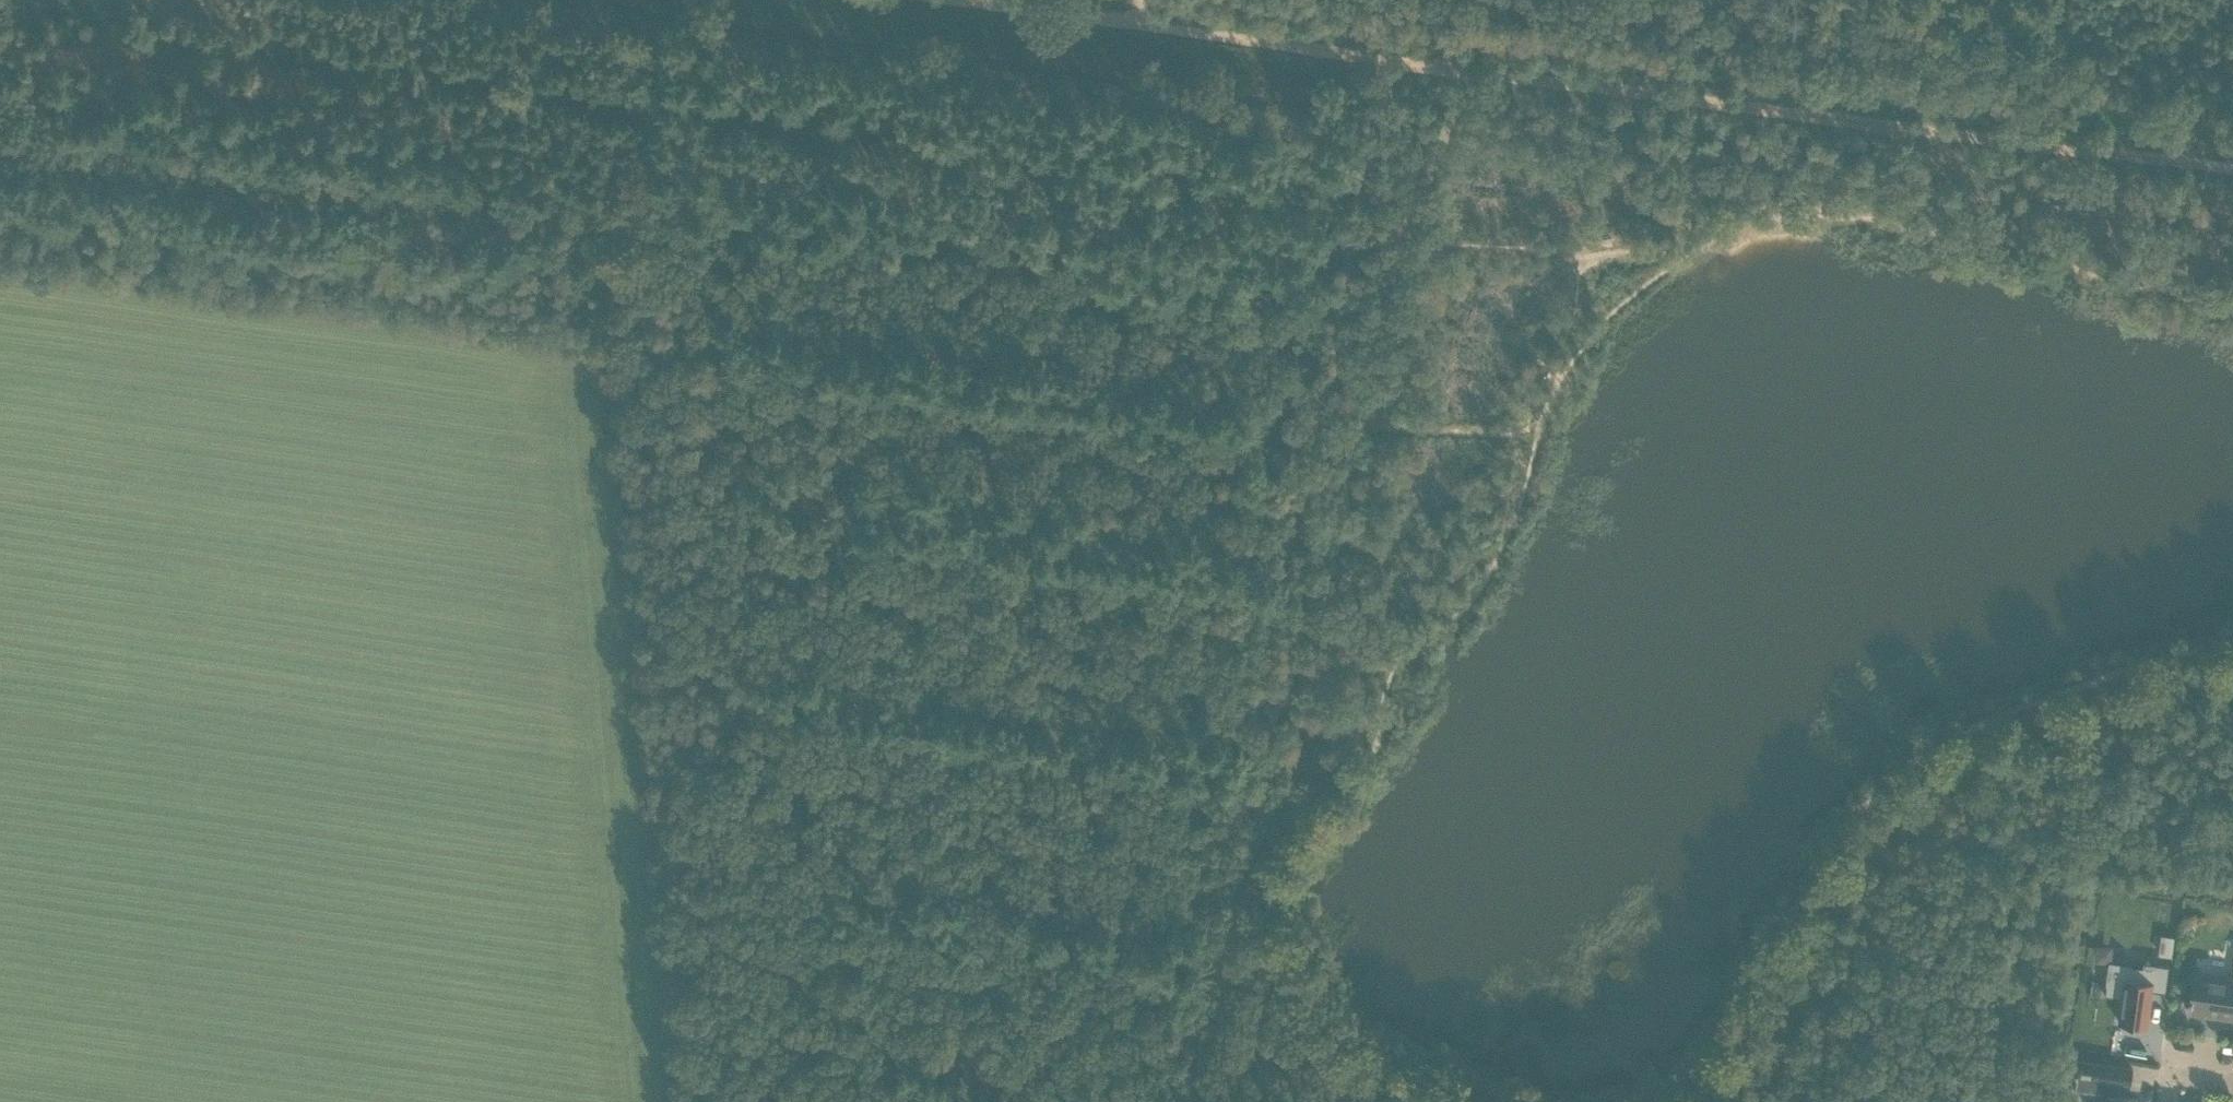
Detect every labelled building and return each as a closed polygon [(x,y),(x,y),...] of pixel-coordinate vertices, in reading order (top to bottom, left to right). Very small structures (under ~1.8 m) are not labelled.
[(2174,933),(2161,931),(2158,952),(2171,954),(2174,933)] [(2107,980),(2105,994),(2122,996),(2118,1018),(2146,1022),(2152,986),(2165,988),(2169,962),(2143,958),(2142,963),(2132,962),(2132,959),(2108,956),(2105,980),(2107,980)] [(2232,1016),(2232,974),(2232,979),(2194,973),(2189,1006),(2219,1010),(2218,1014),(2232,1016)] [(2130,1083),(2132,1068),(2079,1060),(2076,1075),(2106,1079),(2104,1093),(2103,1093),(2102,1101),(2134,1101),(2135,1098),(2119,1095),(2121,1081),(2130,1083)]
